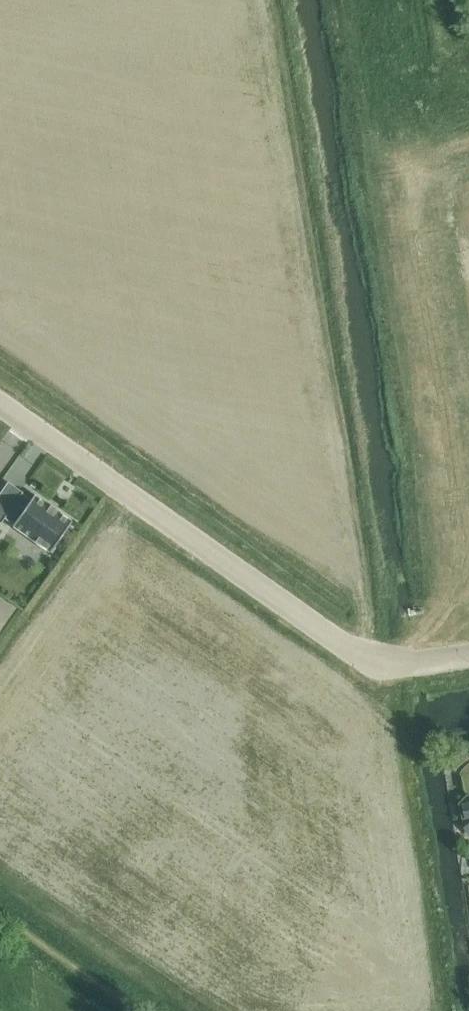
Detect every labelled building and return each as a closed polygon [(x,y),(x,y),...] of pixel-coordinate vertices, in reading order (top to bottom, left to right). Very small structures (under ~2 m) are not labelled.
[(1,524),(5,519),(14,525),(13,526),(51,552),(72,522),(57,511),(58,509),(57,509),(56,510),(51,506),(52,505),(51,505),(50,506),(34,495),(32,499),(22,493),(23,492),(21,491),(8,482),(0,493),(0,523),(1,524)] [(411,607),(408,608),(409,616),(424,614),(423,608),(415,610),(415,607),(411,607)] [(461,803),(464,818),(468,817),(468,801),(461,803)]
